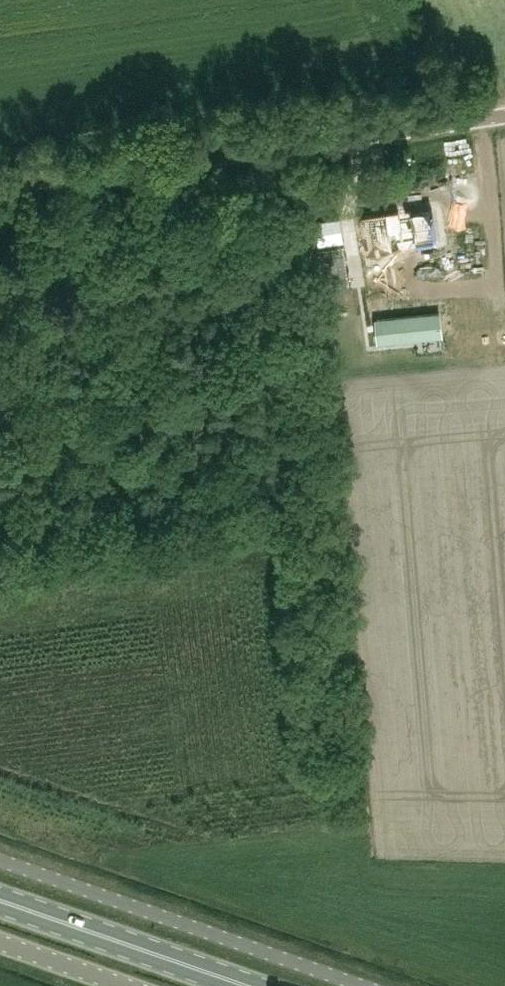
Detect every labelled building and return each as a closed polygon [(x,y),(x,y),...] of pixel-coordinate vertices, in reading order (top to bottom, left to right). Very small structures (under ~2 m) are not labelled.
[(396,207),(360,213),(363,231),(365,231),(367,240),(365,241),(366,251),(418,243),(417,240),(437,237),(432,204),(412,207),(412,205),(404,206),(405,208),(397,209),(396,207)]
